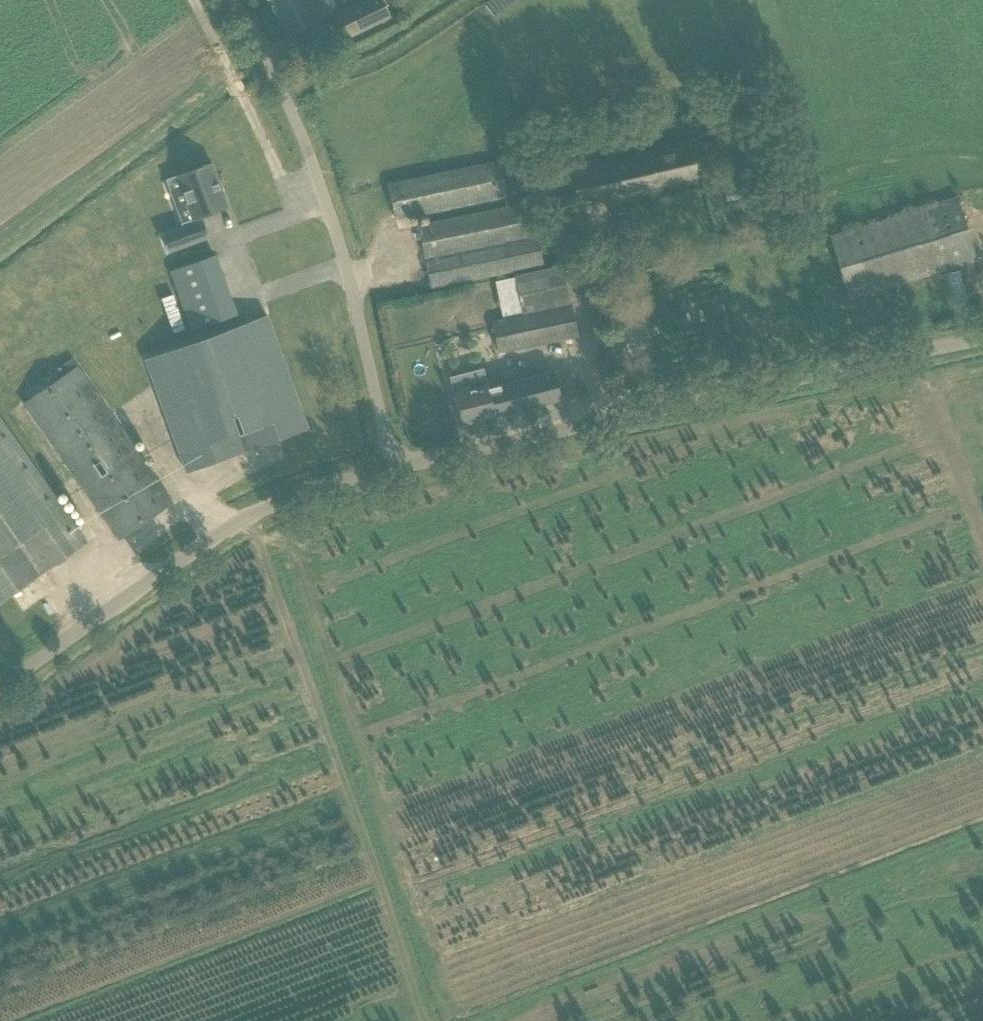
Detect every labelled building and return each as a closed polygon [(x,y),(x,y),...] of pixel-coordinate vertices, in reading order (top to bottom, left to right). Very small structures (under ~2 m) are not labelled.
[(269,4),(287,36),(333,11),(332,9),(336,7),(332,0),(276,0),(269,4)] [(332,17),(342,39),(389,16),(382,0),(368,0),(332,17)] [(558,168),(562,188),(567,208),(702,176),(693,140),(639,153),(638,149),(634,151),(635,154),(597,164),(595,159),(558,168)] [(499,160),(407,180),(388,184),(395,219),(506,195),(499,160)] [(176,175),(176,176),(192,219),(180,223),(182,228),(161,236),(167,252),(208,237),(202,221),(200,222),(199,218),(227,208),(211,163),(176,175)] [(830,236),(844,280),(850,299),(976,260),(970,241),(956,198),(830,236)] [(421,224),(431,221),(429,216),(439,214),(440,218),(488,207),(487,200),(420,216),(421,224)] [(529,202),(437,222),(418,226),(431,288),(542,265),(529,202)] [(215,254),(168,271),(190,330),(237,313),(215,254)] [(521,308),(521,309),(568,299),(561,265),(514,275),(515,281),(505,283),(510,310),(521,308)] [(571,305),(491,322),(498,353),(577,336),(571,305)] [(307,429),(266,315),(145,359),(186,473),(307,429)] [(23,405),(107,523),(119,539),(172,502),(160,486),(71,360),(57,370),(62,377),(45,389),(30,400),(23,405)] [(487,385),(473,389),(453,394),(461,425),(560,399),(553,371),(488,388),(487,385)] [(39,381),(24,392),(30,400),(45,389),(39,381)] [(86,542),(0,420),(0,603),(86,542)]
